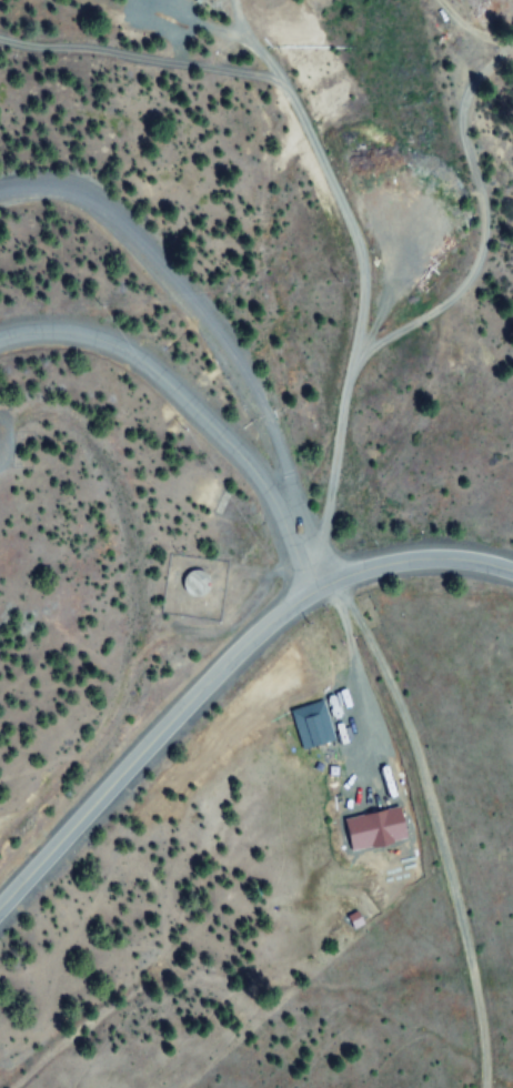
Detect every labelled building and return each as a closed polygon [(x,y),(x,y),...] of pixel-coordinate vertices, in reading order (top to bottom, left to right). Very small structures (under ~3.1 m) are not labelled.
[(207,573),(189,570),(186,591),(204,594),(207,573)] [(292,711),(302,750),(336,741),(325,703),(292,711)]
